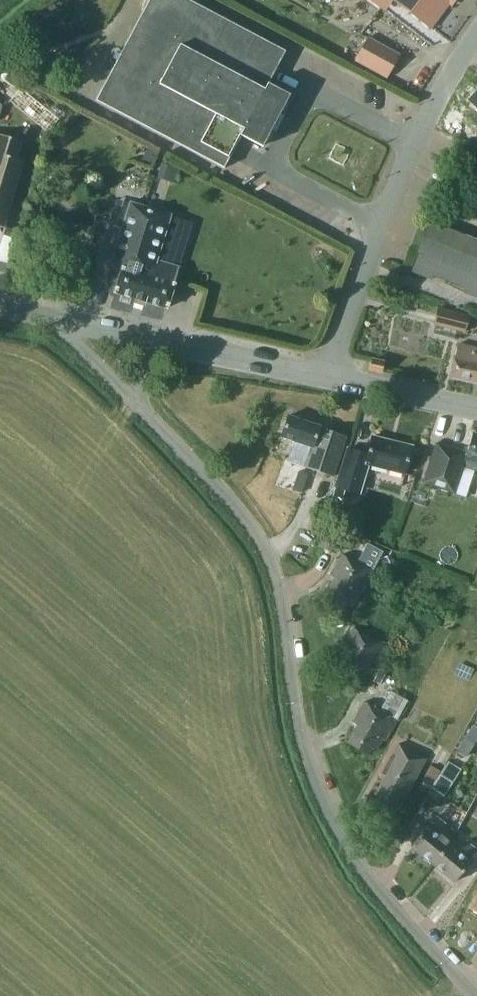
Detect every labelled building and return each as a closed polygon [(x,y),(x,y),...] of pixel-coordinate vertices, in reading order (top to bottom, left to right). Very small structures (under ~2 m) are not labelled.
[(189,0),(149,0),(96,100),(224,168),(241,135),(262,146),(289,95),(268,84),(286,51),(189,0)] [(382,8),(389,0),(371,0),(382,8)] [(432,28),(450,4),(451,5),(454,0),(394,0),(432,28)] [(387,78),(400,54),(369,37),(356,61),(387,78)] [(5,228),(25,161),(17,159),(22,141),(0,135),(0,226),(5,228)] [(181,168),(162,162),(157,178),(177,184),(181,168)] [(171,215),(130,203),(112,263),(123,266),(115,292),(167,308),(179,269),(156,262),(171,215)] [(430,222),(418,252),(420,253),(412,271),(432,279),(433,276),(466,289),(465,292),(476,297),(476,241),(430,222)] [(469,316),(438,309),(434,324),(465,332),(469,316)] [(458,344),(451,378),(476,383),(476,348),(458,344)] [(384,363),(371,360),(369,369),(382,372),(384,363)] [(305,467),(333,477),(346,436),(320,427),(320,426),(289,415),(281,437),(294,442),(311,448),(305,467)] [(476,470),(476,433),(473,432),(467,453),(437,443),(424,483),(454,493),(463,466),(476,470)] [(369,465),(405,474),(412,446),(372,436),(368,455),(348,448),(336,487),(360,494),(369,465)] [(299,472),(293,490),(303,493),(308,475),(299,472)] [(332,499),(342,502),(345,493),(335,490),(332,499)] [(342,541),(325,533),(319,545),(337,553),(342,541)] [(361,592),(364,593),(375,572),(342,554),(330,576),(335,578),(325,595),(347,607),(350,601),(354,604),(361,592)] [(448,617),(443,626),(450,630),(455,620),(448,617)] [(372,665),(375,667),(386,646),(353,628),(341,649),(346,652),(337,668),(358,680),(361,675),(365,677),(372,665)] [(386,674),(379,670),(373,681),(380,685),(386,674)] [(386,741),(408,700),(390,690),(380,710),(364,702),(353,723),(357,725),(348,742),(369,754),(372,748),(376,751),(383,739),(386,741)] [(457,752),(466,758),(466,757),(476,740),(476,727),(474,725),(457,752)] [(401,796),(405,799),(427,759),(399,744),(382,773),(386,775),(375,795),(395,806),(401,796)] [(462,770),(449,761),(431,787),(444,796),(462,770)] [(441,770),(432,765),(423,781),(432,786),(441,770)] [(433,864),(452,840),(458,834),(436,816),(411,846),(433,864)] [(433,864),(455,882),(476,855),(476,850),(466,841),(461,848),(452,840),(433,864)]
